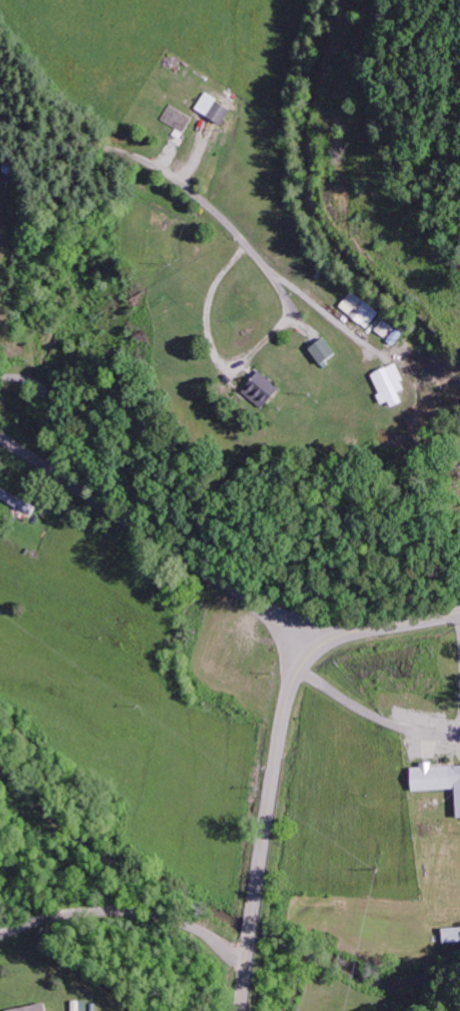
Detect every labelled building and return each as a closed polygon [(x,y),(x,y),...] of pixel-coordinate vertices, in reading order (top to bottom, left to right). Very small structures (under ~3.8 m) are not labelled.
[(194,113),(220,122),(227,104),(201,95),(194,113)] [(375,315),(348,294),(338,306),(365,328),(375,315)] [(380,403),(385,401),(387,407),(400,401),(396,391),(403,388),(392,362),(367,373),(380,403)] [(239,390),(260,408),(278,388),(257,369),(239,390)] [(427,766),(427,762),(416,762),(416,767),(406,767),(407,790),(451,789),(452,817),(459,817),(459,765),(427,766)] [(441,928),(442,942),(459,942),(459,928),(441,928)] [(87,1000),(70,1001),(71,1010),(87,1010),(87,1000)] [(2,1010),(48,1010),(46,1002),(2,1010)]
